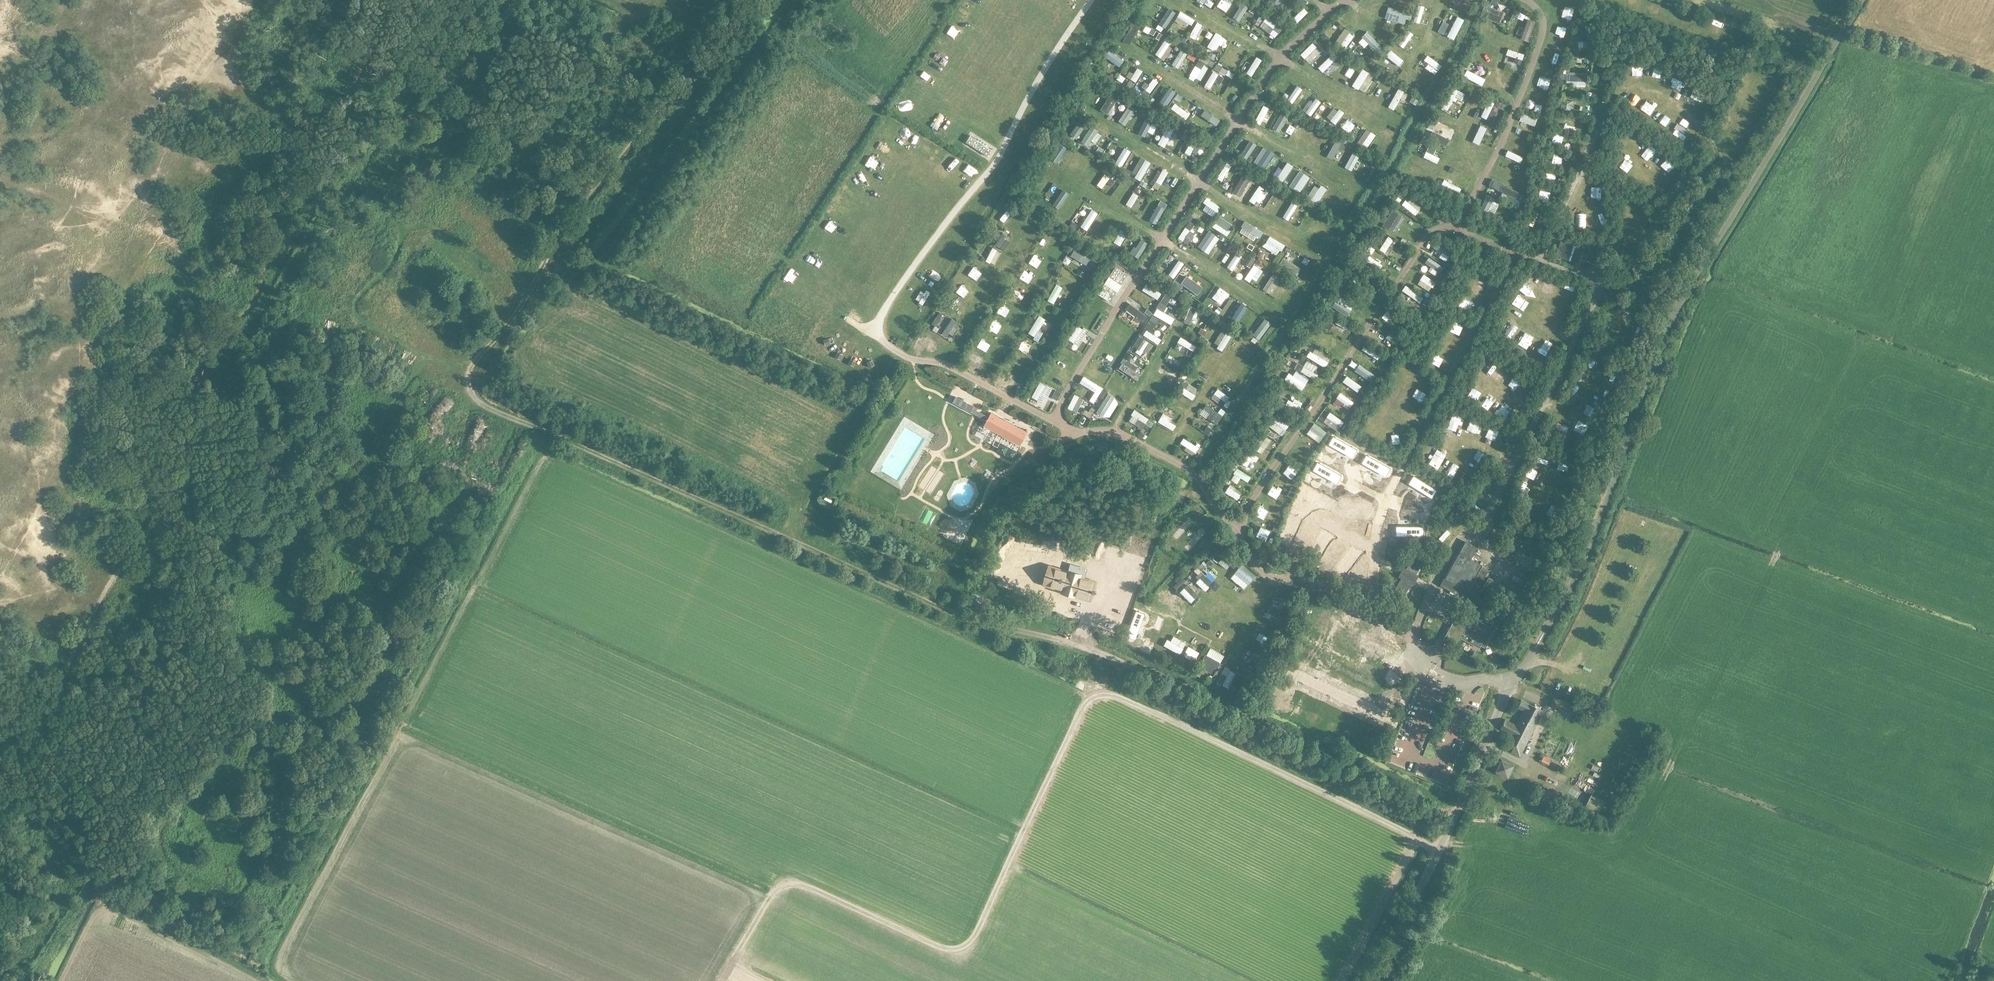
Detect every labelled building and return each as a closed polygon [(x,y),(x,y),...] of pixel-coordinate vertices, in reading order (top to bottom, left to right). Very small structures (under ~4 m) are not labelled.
[(1226,11),(1233,0),(1227,0),(1226,1),(1225,0),(1220,0),(1217,5),(1226,11)] [(1242,1),(1233,16),(1239,20),(1249,6),(1242,1)] [(1651,2),(1649,9),(1658,12),(1660,4),(1651,2)] [(1414,20),(1420,22),(1424,5),(1418,4),(1414,20)] [(1487,4),(1483,16),(1500,21),(1503,10),(1487,4)] [(1406,17),(1410,18),(1412,14),(1388,5),(1384,17),(1404,24),(1406,17)] [(1166,27),(1176,12),(1169,7),(1158,22),(1166,27)] [(1297,22),(1308,11),(1304,7),(1293,17),(1297,22)] [(1523,20),(1526,13),(1514,9),(1512,15),(1523,20)] [(1188,27),(1193,18),(1181,10),(1175,19),(1188,27)] [(967,25),(970,18),(962,15),(959,21),(967,25)] [(1274,37),(1282,28),(1268,15),(1260,24),(1274,37)] [(1457,15),(1447,35),(1454,39),(1464,18),(1457,15)] [(1528,18),(1521,38),(1529,40),(1535,20),(1528,18)] [(1444,33),(1449,23),(1443,19),(1438,30),(1444,33)] [(1123,39),(1130,43),(1141,24),(1134,20),(1123,39)] [(1189,35),(1195,38),(1202,23),(1197,21),(1189,35)] [(1710,29),(1719,33),(1722,25),(1713,22),(1710,29)] [(1336,41),(1347,47),(1354,33),(1343,28),(1336,41)] [(1405,47),(1412,32),(1407,29),(1399,44),(1405,47)] [(1358,40),(1365,47),(1368,44),(1375,51),(1382,45),(1367,30),(1358,40)] [(1215,51),(1225,37),(1216,31),(1207,45),(1215,51)] [(1588,47),(1588,33),(1571,32),(1571,47),(1588,47)] [(947,42),(951,45),(955,37),(951,35),(947,42)] [(1173,44),(1164,39),(1155,53),(1165,59),(1173,44)] [(1301,53),(1310,62),(1321,50),(1312,42),(1301,53)] [(1238,65),(1247,49),(1240,45),(1232,61),(1238,65)] [(1506,54),(1523,58),(1524,52),(1507,48),(1506,54)] [(1110,49),(1105,56),(1120,66),(1124,59),(1110,49)] [(1398,65),(1403,59),(1392,50),(1388,55),(1398,65)] [(1328,74),(1342,61),(1334,51),(1319,65),(1328,74)] [(1180,67),(1187,58),(1179,53),(1172,62),(1180,67)] [(1427,53),(1423,59),(1428,62),(1425,66),(1435,74),(1442,64),(1427,53)] [(1256,55),(1247,71),(1252,75),(1262,59),(1256,55)] [(1190,74),(1202,80),(1209,65),(1197,60),(1190,74)] [(1217,63),(1214,67),(1225,73),(1227,69),(1217,63)] [(1349,65),(1346,75),(1351,76),(1354,67),(1349,65)] [(1136,81),(1143,70),(1137,66),(1130,78),(1136,81)] [(1656,67),(1655,76),(1664,77),(1665,69),(1656,67)] [(1353,86),(1366,90),(1373,72),(1360,68),(1353,86)] [(1467,68),(1463,75),(1482,85),(1485,78),(1467,68)] [(1636,72),(1631,70),(1628,78),(1641,82),(1645,72),(1637,69),(1636,72)] [(1212,70),(1205,84),(1211,87),(1218,73),(1212,70)] [(1570,85),(1587,85),(1587,71),(1571,71),(1570,85)] [(1220,84),(1224,77),(1219,74),(1215,81),(1220,84)] [(1149,84),(1144,81),(1141,86),(1151,92),(1158,80),(1153,77),(1149,84)] [(1233,88),(1241,91),(1245,83),(1236,79),(1233,88)] [(1283,96),(1293,102),(1302,88),(1292,81),(1287,89),(1287,90),(1283,96)] [(1531,95),(1544,100),(1548,89),(1535,84),(1531,95)] [(1168,86),(1163,97),(1170,101),(1175,90),(1168,86)] [(1400,97),(1405,99),(1408,92),(1397,87),(1389,106),(1395,109),(1400,97)] [(1450,109),(1454,97),(1462,100),(1465,91),(1451,87),(1444,108),(1450,109)] [(1107,113),(1118,96),(1111,92),(1100,108),(1107,113)] [(1161,97),(1157,105),(1164,108),(1167,100),(1161,97)] [(1315,97),(1306,112),(1312,115),(1320,100),(1315,97)] [(1641,106),(1651,113),(1657,105),(1647,98),(1641,106)] [(1498,107),(1506,110),(1508,104),(1496,99),(1495,102),(1488,99),(1481,115),(1492,120),(1498,107)] [(1186,118),(1190,112),(1174,102),(1171,108),(1186,118)] [(1128,104),(1118,119),(1125,124),(1136,109),(1128,104)] [(1263,104),(1255,121),(1260,123),(1262,120),(1267,122),(1271,113),(1267,111),(1269,107),(1263,104)] [(1334,105),(1326,116),(1336,123),(1343,113),(1334,105)] [(1204,108),(1200,114),(1217,124),(1220,118),(1204,108)] [(1280,131),(1289,114),(1281,110),(1272,127),(1280,131)] [(1522,112),(1519,119),(1534,125),(1537,118),(1522,112)] [(1156,126),(1151,123),(1153,119),(1146,116),(1138,132),(1145,135),(1147,131),(1153,133),(1156,126)] [(1564,127),(1575,128),(1576,118),(1565,117),(1564,127)] [(1680,123),(1687,127),(1690,121),(1683,117),(1680,123)] [(1070,134),(1077,138),(1087,123),(1079,118),(1070,134)] [(1683,139),(1689,129),(1677,122),(1672,132),(1683,139)] [(1166,146),(1174,127),(1166,124),(1158,143),(1166,146)] [(1479,124),(1473,141),(1480,144),(1486,126),(1479,124)] [(1081,140),(1091,148),(1102,133),(1091,126),(1081,140)] [(1448,144),(1452,134),(1432,126),(1428,135),(1448,144)] [(1369,145),(1376,133),(1366,127),(1359,139),(1369,145)] [(1317,129),(1312,138),(1323,145),(1328,136),(1317,129)] [(1394,141),(1397,136),(1386,129),(1382,134),(1394,141)] [(1552,133),(1550,140),(1558,143),(1561,135),(1552,133)] [(964,141),(986,155),(990,149),(968,135),(964,141)] [(1333,158),(1342,141),(1336,138),(1327,154),(1333,158)] [(1186,150),(1196,155),(1201,144),(1191,139),(1186,150)] [(1240,155),(1248,159),(1256,143),(1249,139),(1240,155)] [(1120,144),(1116,151),(1120,153),(1114,163),(1121,167),(1131,150),(1120,144)] [(1423,156),(1437,162),(1439,156),(1433,153),(1435,149),(1427,147),(1423,156)] [(1259,163),(1266,167),(1274,151),(1266,148),(1259,163)] [(1508,149),(1505,155),(1521,162),(1523,156),(1508,149)] [(1352,170),(1360,154),(1352,150),(1345,166),(1352,170)] [(1554,151),(1551,159),(1560,162),(1563,154),(1554,151)] [(1138,156),(1131,175),(1143,179),(1150,160),(1138,156)] [(1222,180),(1234,163),(1228,159),(1216,176),(1222,180)] [(1277,177),(1283,181),(1294,165),(1287,161),(1277,177)] [(1677,176),(1681,170),(1670,161),(1665,167),(1677,176)] [(1167,171),(1157,168),(1153,179),(1155,179),(1153,186),(1161,189),(1167,171)] [(1555,178),(1558,171),(1549,168),(1546,175),(1555,178)] [(1299,169),(1289,184),(1300,191),(1310,176),(1299,169)] [(1105,172),(1096,183),(1101,187),(1110,177),(1105,172)] [(1487,186),(1515,200),(1519,191),(1492,178),(1487,186)] [(1443,179),(1441,184),(1459,192),(1461,187),(1443,179)] [(1163,194),(1170,198),(1177,185),(1170,181),(1163,194)] [(1317,181),(1307,197),(1317,203),(1327,187),(1317,181)] [(1258,186),(1249,199),(1256,204),(1265,191),(1258,186)] [(1589,194),(1601,195),(1602,187),(1589,186),(1589,194)] [(1059,208),(1069,193),(1063,188),(1052,203),(1059,208)] [(1133,191),(1126,203),(1132,207),(1139,195),(1133,191)] [(1269,213),(1281,195),(1275,192),(1264,209),(1269,213)] [(1500,201),(1486,195),(1479,210),(1493,216),(1500,201)] [(1207,196),(1203,201),(1207,204),(1203,209),(1214,216),(1221,206),(1207,196)] [(1415,214),(1421,206),(1409,196),(1403,204),(1415,214)] [(1160,199),(1149,219),(1156,223),(1168,203),(1160,199)] [(1346,199),(1339,212),(1346,216),(1353,203),(1346,199)] [(1289,219),(1297,204),(1291,201),(1283,216),(1289,219)] [(1091,208),(1080,225),(1087,230),(1098,212),(1091,208)] [(1392,208),(1383,224),(1394,230),(1402,213),(1392,208)] [(1008,224),(1014,215),(1006,209),(1000,218),(1008,224)] [(835,217),(844,222),(848,215),(839,210),(835,217)] [(1219,214),(1212,225),(1226,234),(1233,223),(1219,214)] [(1579,216),(1574,225),(1583,230),(1588,220),(1579,216)] [(1189,243),(1194,231),(1191,229),(1194,221),(1187,219),(1179,239),(1189,243)] [(1257,241),(1263,230),(1245,220),(1239,230),(1257,241)] [(1113,244),(1119,247),(1129,229),(1123,226),(1113,244)] [(1197,245),(1208,253),(1220,237),(1209,229),(1197,245)] [(945,243),(955,246),(958,236),(949,232),(945,243)] [(1004,249),(1010,239),(1001,233),(995,243),(1004,249)] [(1263,245),(1277,254),(1284,243),(1270,234),(1263,245)] [(1388,235),(1380,249),(1388,253),(1396,239),(1388,235)] [(1447,259),(1452,249),(1438,241),(1435,247),(1442,251),(1439,255),(1447,259)] [(1555,255),(1578,263),(1583,248),(1561,241),(1555,255)] [(986,257),(996,262),(1001,251),(992,246),(986,257)] [(1031,258),(1038,263),(1043,255),(1037,250),(1031,258)] [(1072,250),(1070,256),(1086,262),(1089,257),(1072,250)] [(1234,255),(1231,261),(1238,264),(1240,257),(1234,255)] [(1428,256),(1425,262),(1441,271),(1444,265),(1428,256)] [(1278,267),(1297,276),(1301,265),(1282,257),(1278,267)] [(1254,262),(1262,267),(1264,263),(1257,258),(1254,262)] [(1173,276),(1184,262),(1179,259),(1169,273),(1173,276)] [(1245,277),(1256,282),(1263,268),(1252,263),(1245,277)] [(1098,294),(1109,301),(1127,274),(1115,266),(1098,294)] [(1282,283),(1286,277),(1273,270),(1268,281),(1276,285),(1278,281),(1282,283)] [(926,280),(937,285),(940,276),(929,271),(926,280)] [(1424,273),(1417,282),(1430,290),(1436,281),(1424,273)] [(1198,293),(1203,285),(1185,275),(1180,283),(1198,293)] [(1172,286),(1181,288),(1182,282),(1173,280),(1172,286)] [(1142,289),(1157,299),(1161,293),(1146,282),(1142,289)] [(1048,299),(1054,303),(1063,286),(1056,283),(1048,299)] [(1420,302),(1424,297),(1405,284),(1402,289),(1420,302)] [(1006,297),(1016,302),(1022,290),(1013,285),(1006,297)] [(963,298),(968,291),(960,286),(955,293),(963,298)] [(1219,286),(1211,298),(1222,305),(1230,293),(1219,286)] [(1163,291),(1154,315),(1172,322),(1175,316),(1164,312),(1171,294),(1163,291)] [(1331,306),(1347,316),(1355,304),(1339,294),(1331,306)] [(1464,295),(1461,304),(1469,307),(1473,299),(1464,295)] [(1147,308),(1144,312),(1129,302),(1125,308),(1144,322),(1151,311),(1147,308)] [(1239,318),(1247,306),(1242,303),(1234,315),(1239,318)] [(1189,323),(1196,307),(1190,305),(1183,320),(1189,323)] [(1387,309),(1381,316),(1387,320),(1393,313),(1387,309)] [(943,332),(951,317),(939,310),(933,322),(940,326),(938,329),(943,332)] [(1039,314),(1028,333),(1038,339),(1044,331),(1039,329),(1046,318),(1039,314)] [(1153,314),(1145,327),(1151,331),(1159,318),(1153,314)] [(1253,334),(1260,339),(1271,322),(1265,317),(1253,334)] [(1348,328),(1350,323),(1338,317),(1335,323),(1348,328)] [(950,338),(960,323),(952,318),(943,332),(950,338)] [(994,319),(988,328),(996,332),(1001,324),(994,319)] [(1077,323),(1066,342),(1077,349),(1088,330),(1077,323)] [(1143,334),(1158,343),(1161,337),(1146,329),(1143,334)] [(1223,348),(1231,336),(1222,329),(1213,342),(1223,348)] [(1386,337),(1403,347),(1407,339),(1390,330),(1386,337)] [(1130,347),(1140,354),(1144,350),(1147,352),(1153,344),(1140,334),(1130,347)] [(1190,355),(1196,344),(1181,336),(1175,347),(1190,355)] [(1022,339),(1019,347),(1028,351),(1032,342),(1022,339)] [(1309,350),(1306,355),(1325,366),(1331,355),(1316,346),(1313,352),(1309,350)] [(1367,346),(1363,357),(1375,361),(1376,359),(1389,364),(1392,356),(1367,346)] [(1069,365),(1075,352),(1069,349),(1063,362),(1069,365)] [(1137,378),(1140,373),(1135,370),(1138,365),(1128,360),(1132,353),(1127,350),(1117,368),(1137,378)] [(1314,379),(1318,373),(1314,371),(1317,365),(1307,359),(1303,364),(1298,361),(1294,366),(1314,379)] [(1163,360),(1157,370),(1174,380),(1180,370),(1163,360)] [(1372,381),(1377,374),(1359,363),(1355,369),(1372,381)] [(999,372),(1004,374),(999,383),(1004,386),(1013,369),(1004,364),(999,372)] [(1295,370),(1293,374),(1289,372),(1285,378),(1304,388),(1309,378),(1295,370)] [(1095,402),(1103,385),(1083,375),(1079,382),(1094,390),(1090,399),(1095,402)] [(1346,375),(1343,381),(1358,391),(1362,385),(1346,375)] [(1045,403),(1052,386),(1039,380),(1031,397),(1045,403)] [(1182,393),(1192,399),(1199,388),(1189,382),(1182,393)] [(1225,404),(1231,397),(1217,387),(1212,395),(1225,404)] [(1052,396),(1057,399),(1061,391),(1056,389),(1052,396)] [(1097,411),(1109,418),(1119,399),(1107,392),(1097,411)] [(1339,392),(1333,402),(1340,406),(1343,402),(1351,406),(1354,400),(1339,392)] [(1068,408),(1078,412),(1084,397),(1073,393),(1068,408)] [(956,396),(953,402),(987,421),(984,426),(1019,445),(1026,432),(1004,420),(1009,410),(1001,406),(996,415),(991,413),(989,417),(976,410),(977,408),(956,396)] [(1289,396),(1286,403),(1298,410),(1302,402),(1289,396)] [(1199,412),(1216,423),(1223,413),(1207,402),(1199,412)] [(1128,419),(1148,431),(1155,420),(1135,409),(1128,419)] [(1163,411),(1158,421),(1173,429),(1176,424),(1170,420),(1172,416),(1163,411)] [(1341,425),(1344,420),(1329,411),(1326,416),(1341,425)] [(1274,413),(1266,423),(1282,434),(1289,423),(1274,413)] [(1318,441),(1326,431),(1314,422),(1306,432),(1318,441)] [(1265,435),(1268,429),(1266,428),(1263,434),(1260,433),(1252,448),(1263,453),(1270,437),(1265,435)] [(1183,437),(1180,443),(1196,451),(1199,446),(1183,437)] [(1241,463),(1251,468),(1258,456),(1249,450),(1241,463)] [(1372,456),(1368,464),(1375,466),(1378,458),(1372,456)] [(1376,474),(1384,479),(1393,465),(1385,460),(1376,474)] [(1282,472),(1291,478),(1297,468),(1288,463),(1282,472)] [(1241,477),(1248,481),(1251,475),(1237,467),(1230,478),(1237,482),(1241,477)] [(1316,479),(1312,488),(1323,493),(1327,484),(1316,479)] [(1225,492),(1238,498),(1240,493),(1234,490),(1235,486),(1229,483),(1225,492)] [(1281,488),(1272,484),(1268,493),(1277,498),(1281,488)] [(1340,501),(1345,491),(1335,487),(1331,497),(1340,501)] [(1408,504),(1414,507),(1416,503),(1423,506),(1427,498),(1413,492),(1408,504)] [(1301,505),(1310,511),(1316,502),(1307,495),(1301,505)] [(1264,510),(1261,517),(1287,525),(1289,519),(1264,510)] [(1347,531),(1351,522),(1343,518),(1339,527),(1347,531)] [(1298,523),(1295,529),(1320,540),(1321,534),(1298,523)] [(1360,527),(1358,538),(1367,540),(1370,530),(1360,527)] [(1253,533),(1251,542),(1277,550),(1281,544),(1253,533)] [(1346,540),(1343,545),(1367,555),(1369,548),(1346,540)] [(1459,554),(1457,553),(1439,587),(1470,601),(1488,569),(1480,566),(1480,565),(1470,559),(1475,550),(1465,544),(1459,554)] [(1220,546),(1212,556),(1229,570),(1237,560),(1220,546)] [(1111,557),(1110,564),(1131,569),(1133,563),(1134,556),(1114,550),(1111,557)] [(1339,557),(1336,565),(1345,569),(1349,561),(1339,557)] [(1401,578),(1393,592),(1395,593),(1394,596),(1398,598),(1399,595),(1403,597),(1410,584),(1413,585),(1419,575),(1416,574),(1421,564),(1419,563),(1420,560),(1415,557),(1414,560),(1411,558),(1406,568),(1403,567),(1398,577),(1401,578)] [(1204,560),(1190,574),(1204,589),(1214,580),(1203,568),(1207,564),(1204,560)] [(1230,578),(1245,588),(1253,577),(1238,567),(1230,578)] [(1081,576),(1052,568),(1047,587),(1064,591),(1064,592),(1094,601),(1099,583),(1082,578),(1081,576)] [(1361,575),(1336,575),(1337,583),(1362,584),(1361,575)] [(1177,587),(1185,579),(1182,576),(1174,585),(1177,587)] [(1214,580),(1209,586),(1215,590),(1219,584),(1214,580)] [(1188,583),(1180,591),(1191,602),(1199,594),(1188,583)] [(979,596),(971,594),(969,601),(978,603),(979,596)] [(1179,614),(1186,607),(1172,594),(1165,601),(1179,614)] [(1279,596),(1277,600),(1273,598),(1265,616),(1277,622),(1288,600),(1279,596)] [(1135,612),(1129,634),(1137,640),(1145,615),(1135,612)] [(1452,623),(1445,636),(1452,640),(1450,643),(1456,646),(1461,636),(1484,647),(1493,629),(1463,613),(1459,620),(1460,621),(1458,626),(1452,623)] [(1259,632),(1267,635),(1270,627),(1262,624),(1259,632)] [(1180,653),(1186,641),(1171,633),(1165,646),(1180,653)] [(1383,646),(1390,651),(1393,645),(1387,640),(1383,646)] [(1189,646),(1184,655),(1194,660),(1199,651),(1189,646)] [(1207,647),(1200,668),(1215,672),(1222,652),(1207,647)] [(1304,656),(1300,665),(1308,669),(1312,660),(1304,656)] [(1225,665),(1218,680),(1229,686),(1236,671),(1225,665)] [(1357,683),(1354,694),(1364,697),(1367,686),(1357,683)] [(1549,706),(1571,713),(1574,704),(1552,697),(1549,706)] [(1516,725),(1505,720),(1500,730),(1511,735),(1504,749),(1520,757),(1543,711),(1521,700),(1518,707),(1523,710),(1516,725)] [(1508,777),(1514,764),(1501,757),(1494,771),(1508,777)] [(1589,795),(1588,806),(1599,807),(1599,795),(1589,795)]
